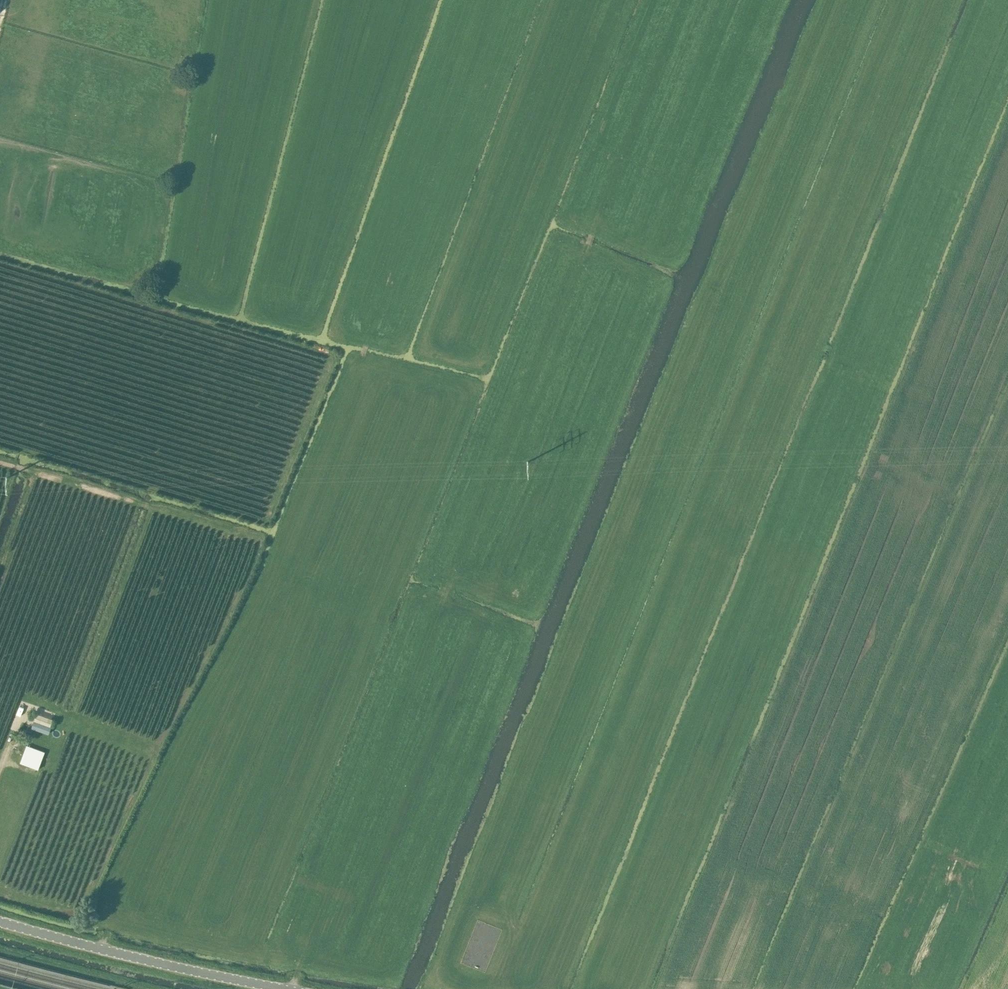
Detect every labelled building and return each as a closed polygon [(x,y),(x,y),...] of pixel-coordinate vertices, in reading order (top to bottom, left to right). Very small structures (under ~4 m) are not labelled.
[(31,728),(51,734),(53,728),(33,721),(31,728)] [(23,752),(42,760),(46,750),(26,743),(23,752)]
